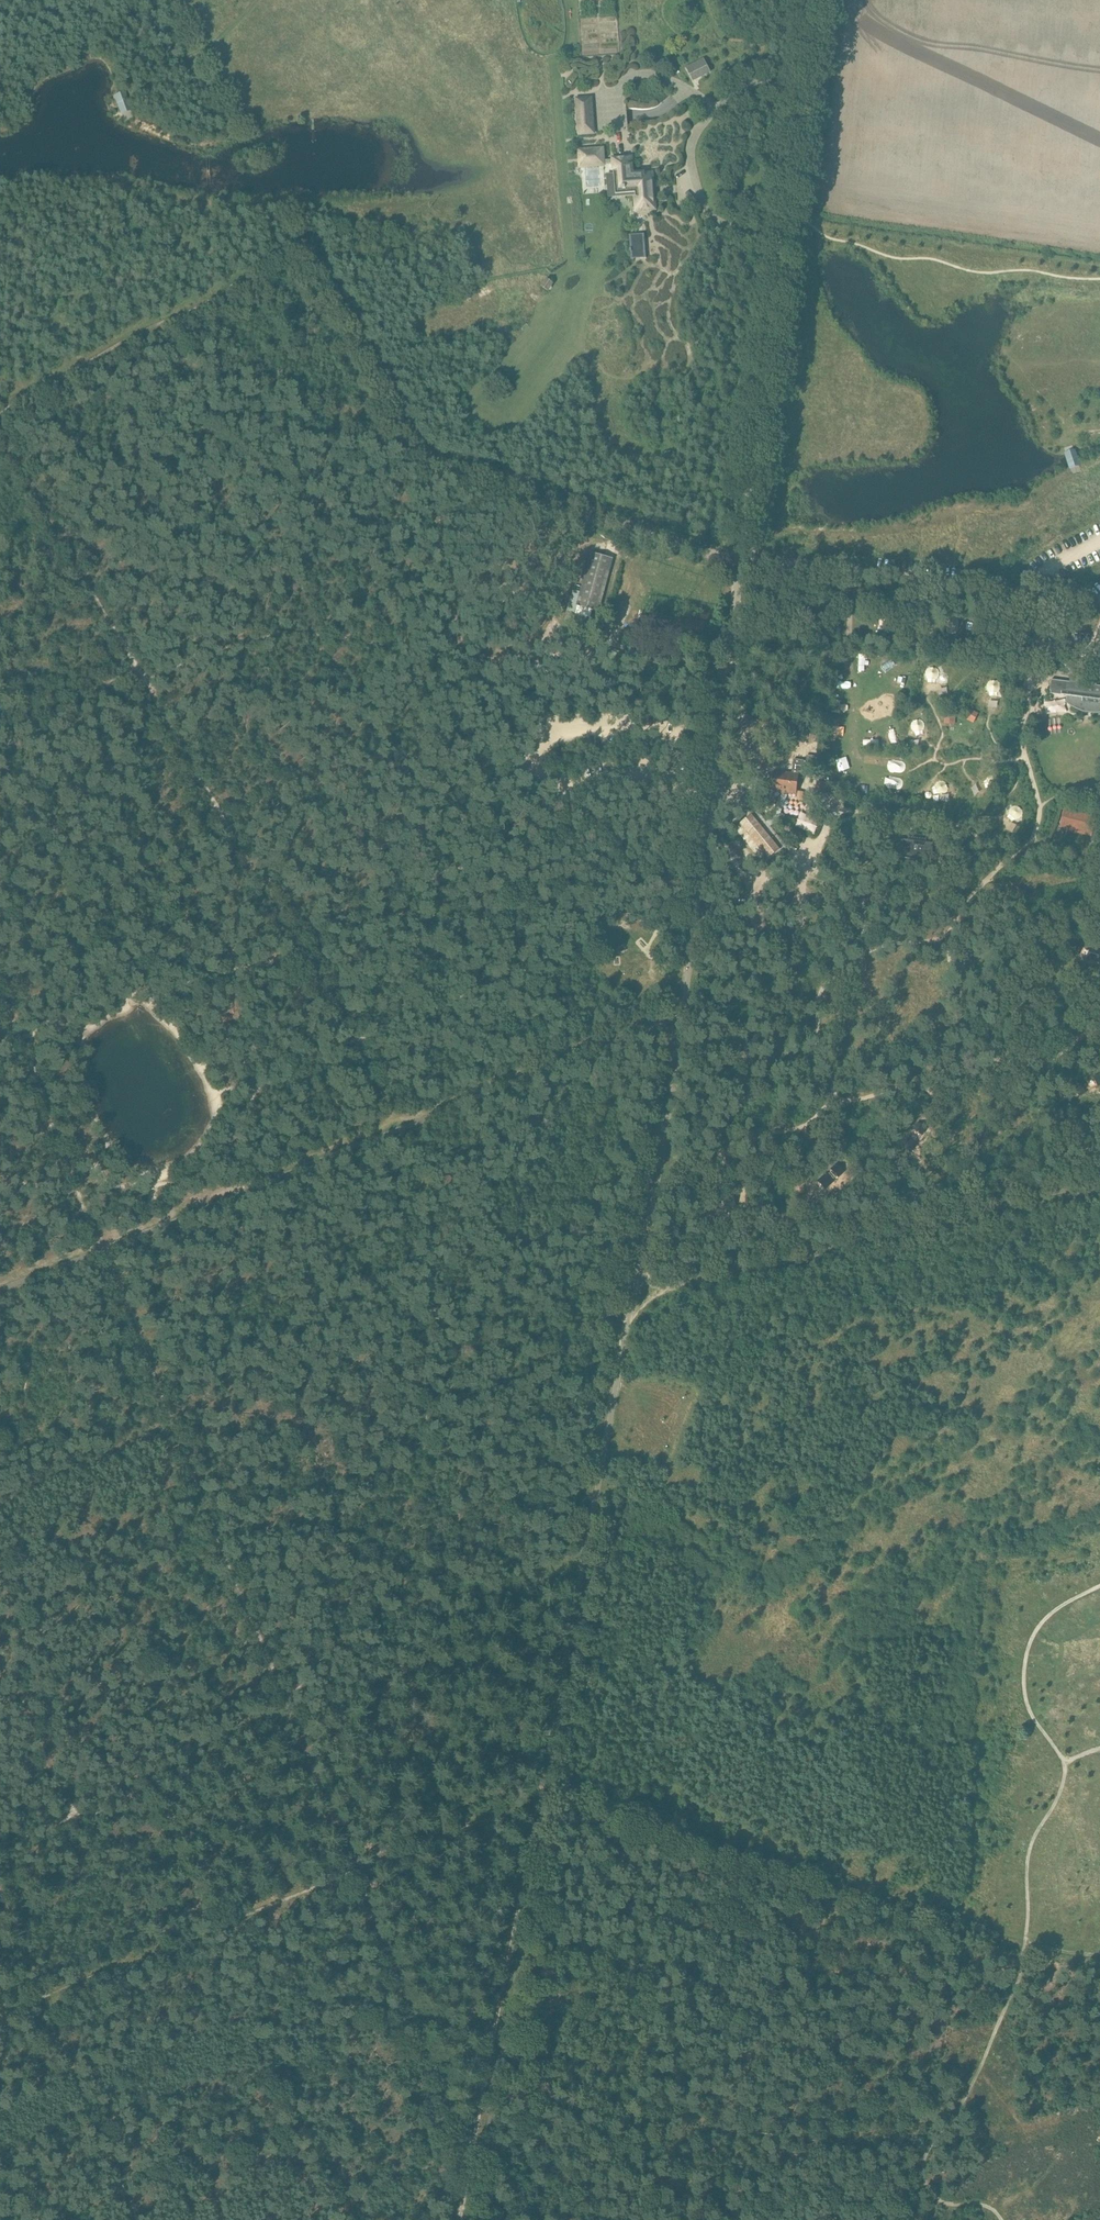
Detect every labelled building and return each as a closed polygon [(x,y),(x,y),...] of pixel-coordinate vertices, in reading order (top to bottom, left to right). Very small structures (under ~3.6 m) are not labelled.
[(693,81),(708,73),(701,60),(686,67),(693,81)] [(124,93),(116,96),(122,113),(123,112),(125,118),(132,115),(129,110),(131,109),(124,93)] [(592,96),(575,98),(578,136),(595,135),(592,96)] [(634,198),(635,210),(655,209),(653,173),(633,174),(632,157),(611,158),(611,160),(604,160),(603,149),(577,151),(579,168),(606,167),(606,164),(612,164),(612,171),(615,171),(616,194),(635,192),(636,198),(634,198)] [(648,257),(647,233),(632,234),(632,258),(648,257)] [(1072,444),(1064,447),(1073,474),(1082,471),(1072,444)] [(591,618),(593,610),(598,612),(613,559),(592,553),(581,592),(573,590),(567,612),(591,618)] [(649,646),(637,642),(636,645),(629,643),(627,649),(633,651),(632,655),(644,659),(649,646)] [(590,660),(598,653),(595,649),(593,651),(589,647),(581,653),(587,660),(589,659),(590,660)] [(646,660),(660,665),(665,652),(650,647),(646,660)] [(872,665),(873,654),(863,653),(862,664),(872,665)] [(1050,691),(1052,691),(1051,694),(1067,697),(1072,697),(1071,706),(1077,709),(1080,711),(1087,713),(1092,713),(1099,713),(1099,686),(1096,685),(1076,683),(1071,682),(1052,680),(1050,691)] [(953,703),(953,693),(943,694),(943,703),(953,703)] [(968,709),(964,719),(969,722),(970,719),(972,720),(976,713),(968,709)] [(945,714),(945,720),(947,720),(947,722),(955,723),(956,714),(945,714)] [(806,761),(794,759),(792,771),(793,771),(792,774),(775,771),(772,791),(783,792),(782,794),(787,795),(788,793),(796,794),(799,775),(798,774),(799,772),(811,773),(812,762),(806,761)] [(968,771),(975,775),(980,766),(973,762),(968,771)] [(955,787),(963,791),(966,785),(958,781),(955,787)] [(892,785),(892,795),(905,796),(906,785),(892,785)] [(757,810),(735,828),(763,863),(785,845),(757,810)] [(1065,810),(1061,827),(1092,835),(1096,818),(1065,810)] [(901,839),(899,858),(931,862),(934,843),(926,842),(927,836),(921,836),(921,837),(915,836),(915,835),(909,834),(909,840),(901,839)] [(885,903),(893,906),(899,891),(892,888),(885,903)] [(940,902),(940,891),(930,891),(930,901),(940,902)] [(1071,953),(1099,961),(1099,958),(1099,952),(1074,944),(1071,953)] [(882,959),(874,965),(881,973),(889,967),(882,959)] [(742,1003),(731,1001),(730,1009),(741,1010),(742,1003)] [(895,1046),(907,1045),(906,1033),(894,1035),(895,1046)] [(761,1034),(734,1044),(737,1053),(764,1043),(761,1034)] [(918,1070),(921,1080),(929,1078),(926,1068),(918,1070)] [(1076,1089),(1080,1097),(1099,1085),(1099,1075),(1076,1089)] [(856,1103),(871,1103),(871,1094),(856,1094),(856,1103)] [(1026,1135),(1034,1125),(1025,1117),(1017,1127),(1026,1135)] [(919,1123),(904,1148),(911,1153),(927,1128),(919,1123)] [(804,1144),(814,1143),(814,1135),(804,1135),(804,1144)] [(824,1190),(845,1171),(839,1164),(817,1184),(824,1190)] [(737,1197),(709,1202),(710,1211),(739,1206),(737,1197)] [(776,1212),(779,1223),(793,1219),(790,1208),(776,1212)]
